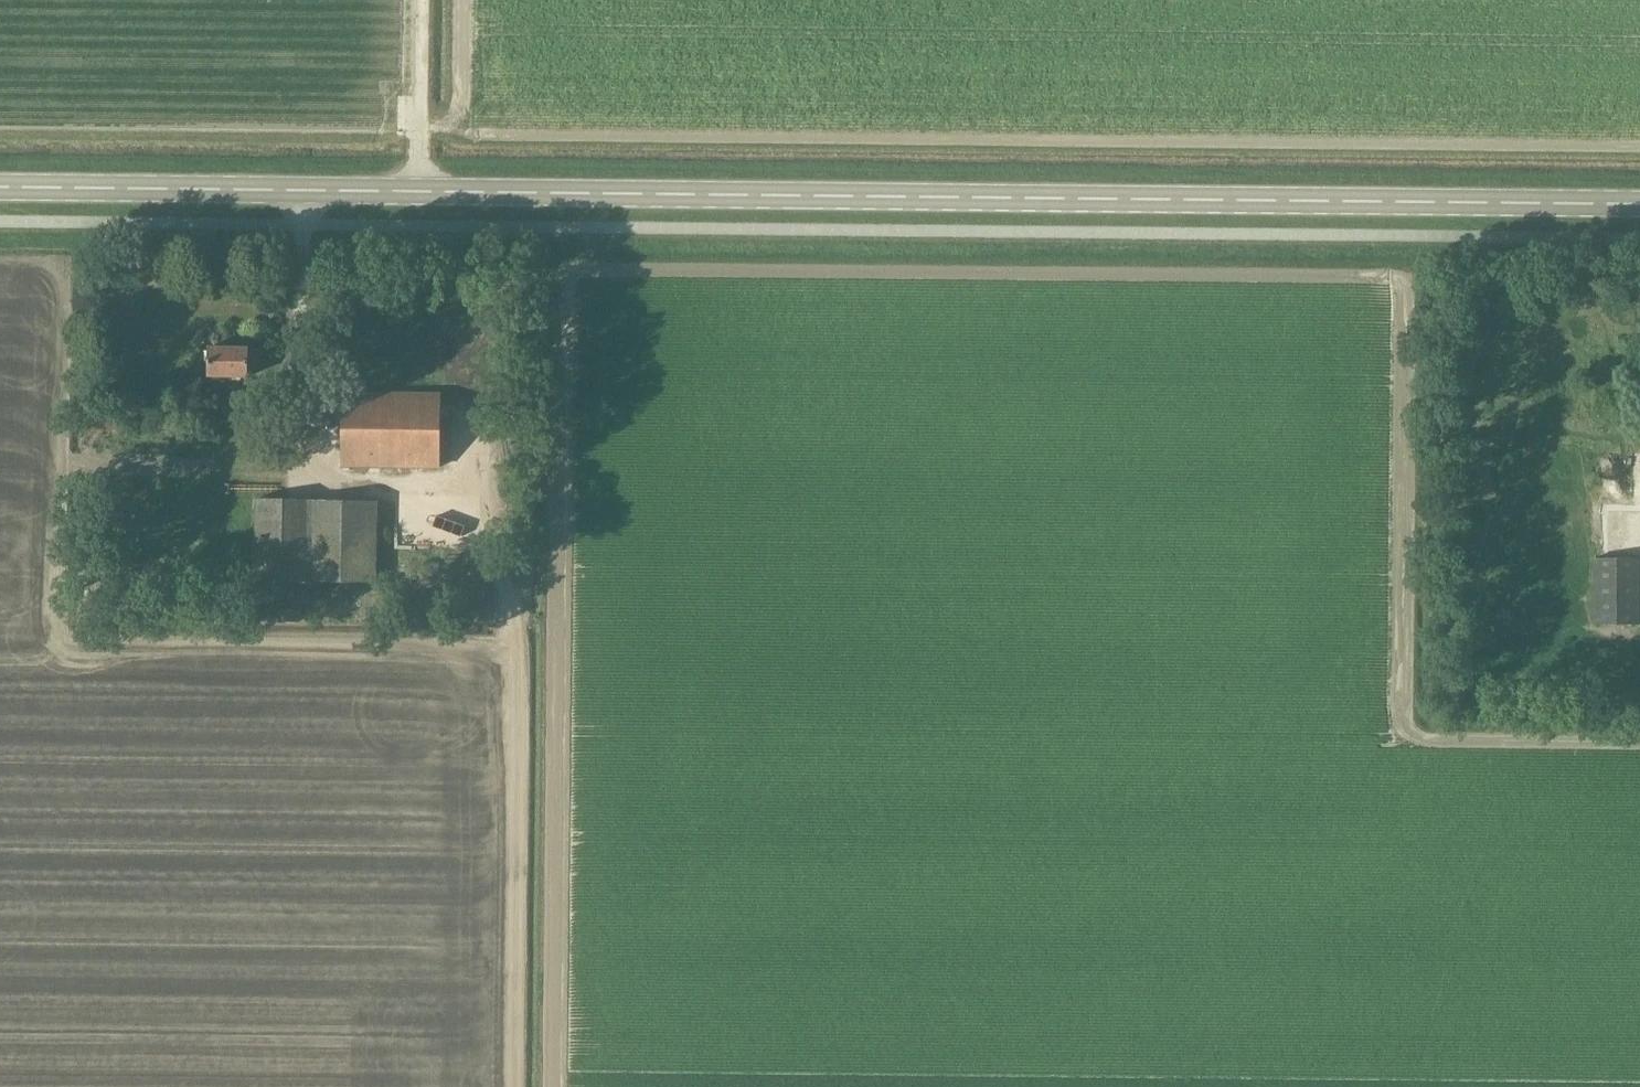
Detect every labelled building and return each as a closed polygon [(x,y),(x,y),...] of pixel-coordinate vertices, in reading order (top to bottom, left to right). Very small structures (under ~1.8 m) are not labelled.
[(261,369),(261,348),(248,348),(248,347),(208,347),(207,376),(247,377),(247,369),(261,369)] [(438,467),(439,394),(342,393),(341,466),(438,467)] [(376,501),(255,500),(255,581),(375,582),(376,501)] [(1638,624),(1638,559),(1591,558),(1591,623),(1638,624)]
